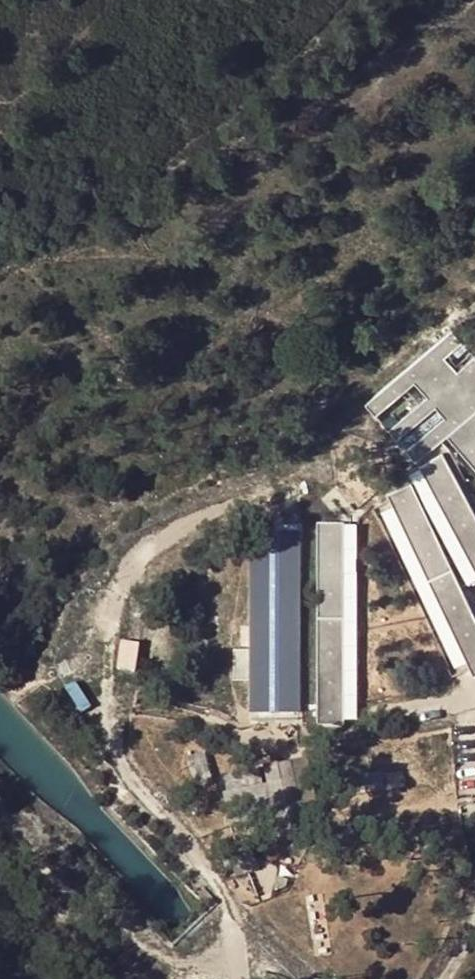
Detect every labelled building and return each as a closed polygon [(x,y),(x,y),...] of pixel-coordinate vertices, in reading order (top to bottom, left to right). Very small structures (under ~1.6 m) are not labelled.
[(451,351),(463,342),(453,330),(365,404),(375,416),(415,382),(451,351)] [(427,398),(465,367),(451,351),(415,382),(427,398)] [(465,367),(427,398),(388,430),(397,441),(436,408),(444,418),(406,451),(416,463),(447,436),(455,429),(465,441),(455,446),(474,469),(474,358),(465,367)] [(465,441),(455,429),(447,436),(455,446),(465,441)] [(420,467),(474,571),(474,513),(443,452),(419,465),(420,467)] [(474,579),(474,571),(420,467),(409,473),(467,583),(474,579)] [(387,493),(393,505),(466,661),(473,676),(474,675),(474,616),(411,481),(387,493)] [(454,666),(466,661),(393,505),(381,511),(454,666)] [(343,724),(343,527),(343,524),(316,524),(317,726),(343,726),(343,724)] [(343,527),(343,724),(356,724),(355,526),(343,527)] [(252,528),(251,711),(302,711),(303,528),(252,528)] [(134,672),(138,644),(121,642),(117,670),(134,672)] [(206,753),(191,755),(196,783),(211,781),(206,753)] [(303,823),(288,758),(258,767),(275,831),(303,823)] [(355,773),(356,794),(408,791),(407,770),(355,773)]
